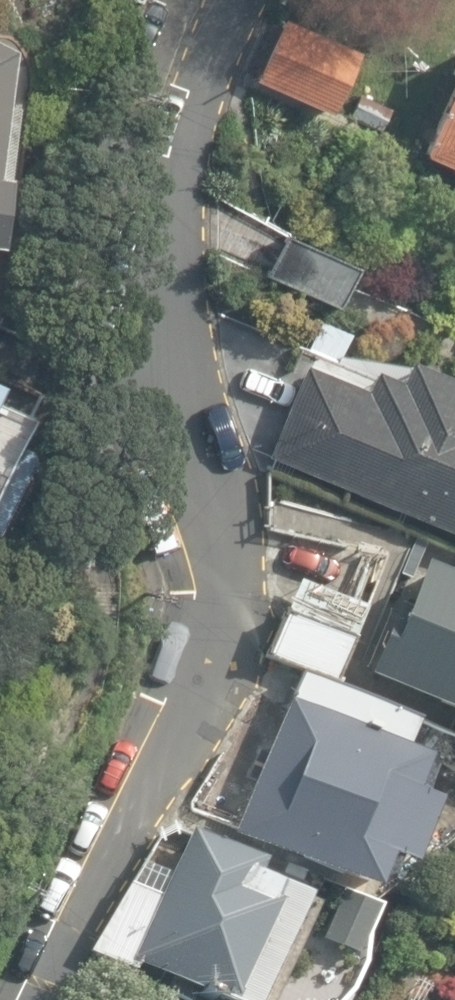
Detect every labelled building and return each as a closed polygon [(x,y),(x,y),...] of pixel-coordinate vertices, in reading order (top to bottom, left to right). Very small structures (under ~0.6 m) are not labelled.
[(354,52),(282,20),(255,82),(327,114),(354,52)] [(0,35),(0,241),(5,241),(14,170),(10,169),(19,100),(10,100),(17,44),(0,35)] [(451,76),(454,78),(419,157),(454,173),(454,67),(451,76)] [(356,267),(287,234),(267,275),(336,308),(356,267)] [(306,367),(269,458),(454,534),(454,381),(405,361),(397,381),(374,372),(366,391),(306,367)] [(392,608),(362,679),(454,718),(454,580),(423,567),(404,613),(392,608)] [(301,675),(333,689),(367,611),(301,582),(266,659),(301,675)] [(418,725),(333,689),(301,675),(289,704),(405,753),(418,725)] [(405,753),(289,704),(232,837),(368,897),(371,891),(386,885),(391,869),(406,874),(435,805),(421,800),(429,782),(423,768),(426,762),(405,753)] [(131,884),(92,950),(139,971),(198,999),(257,999),(303,903),(256,879),(262,865),(191,830),(161,897),(131,884)]
